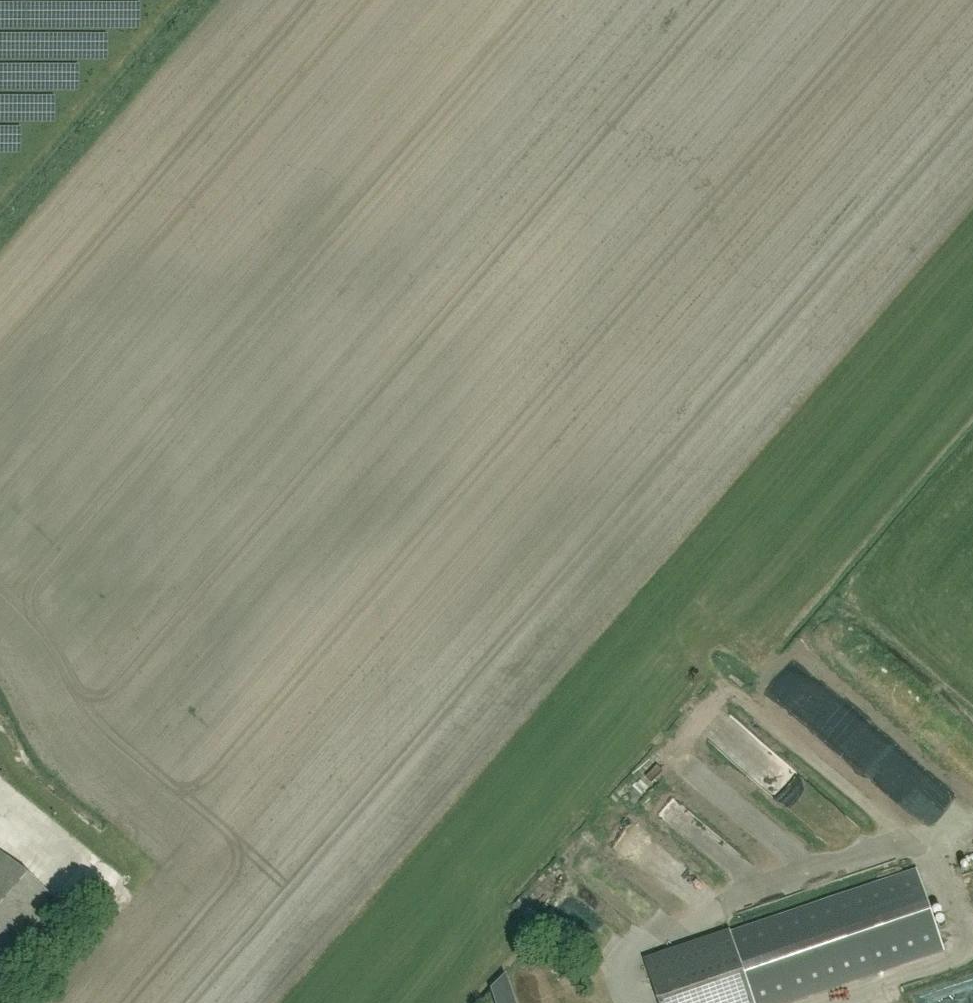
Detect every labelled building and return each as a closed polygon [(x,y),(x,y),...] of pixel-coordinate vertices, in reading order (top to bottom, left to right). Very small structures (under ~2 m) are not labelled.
[(58,904),(0,853),(0,970),(58,904)] [(945,952),(917,871),(646,963),(660,1002),(793,1002),(945,952)]
